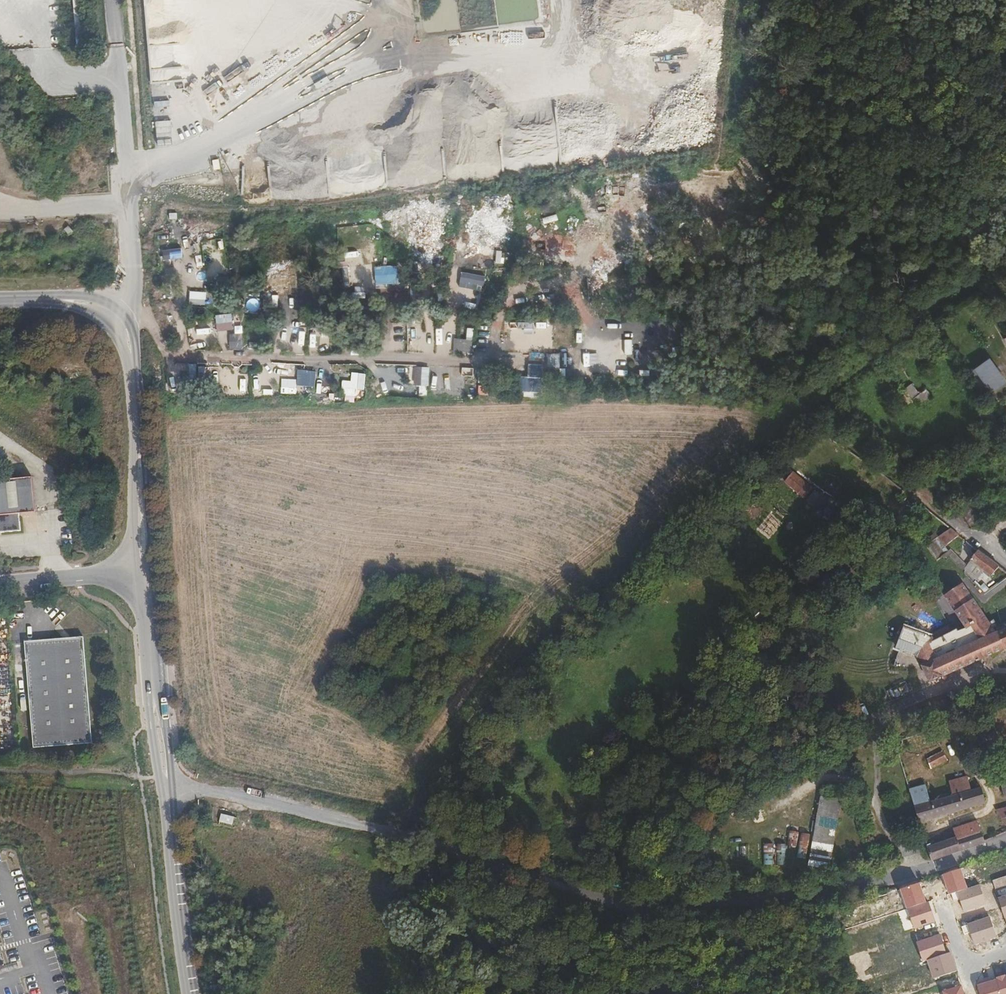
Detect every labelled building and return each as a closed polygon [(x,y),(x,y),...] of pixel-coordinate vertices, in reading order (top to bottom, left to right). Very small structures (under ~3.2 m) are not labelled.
[(68,225),(63,228),(68,233),(72,230),(68,225)] [(231,314),(215,314),(216,330),(232,330),(231,314)] [(1005,384),(1005,379),(989,358),(974,371),(992,395),(1005,384)] [(245,365),(215,364),(214,379),(225,380),(226,374),(244,375),(245,365)] [(357,366),(356,378),(379,379),(380,367),(357,366)] [(415,385),(429,386),(429,367),(416,367),(415,385)] [(316,372),(298,370),(296,385),(314,387),(316,372)] [(340,390),(354,390),(354,377),(341,376),(340,390)] [(913,384),(906,389),(913,399),(920,394),(913,384)] [(901,391),(892,398),(901,411),(911,404),(901,391)] [(805,486),(790,473),(782,483),(797,496),(805,486)] [(19,531),(18,514),(34,512),(31,476),(0,480),(0,532),(19,531)] [(800,499),(808,489),(805,486),(797,496),(800,499)] [(816,491),(806,501),(816,510),(825,500),(816,491)] [(945,561),(930,542),(921,548),(932,562),(937,559),(941,564),(945,561)] [(995,570),(973,552),(966,562),(987,578),(995,570)] [(974,580),(964,571),(959,575),(969,585),(974,580)] [(1005,648),(1005,629),(974,642),(971,637),(989,629),(958,587),(942,597),(963,626),(955,630),(962,641),(947,647),(946,644),(934,649),(936,653),(930,656),(928,651),(916,657),(920,667),(927,683),(976,661),(977,664),(988,659),(987,656),(1005,648)] [(934,649),(946,644),(947,647),(962,641),(955,630),(942,637),(939,630),(926,637),(902,628),(894,648),(896,649),(891,666),(909,672),(920,667),(916,657),(928,651),(930,656),(936,653),(934,649)] [(32,748),(90,742),(83,636),(23,642),(32,748)] [(942,753),(928,759),(932,768),(946,761),(942,753)] [(997,782),(1001,796),(1005,795),(1005,779),(997,782)] [(972,806),(967,790),(963,791),(956,780),(945,783),(952,795),(942,797),(947,813),(972,806)] [(931,801),(924,784),(907,789),(913,806),(931,801)] [(984,802),(978,787),(967,790),(972,806),(984,802)] [(947,813),(942,797),(931,801),(913,806),(918,822),(947,813)] [(819,799),(807,869),(826,872),(838,802),(819,799)] [(237,817),(223,813),(221,821),(235,825),(237,817)] [(987,839),(984,829),(982,829),(977,822),(951,830),(953,836),(957,850),(987,839)] [(805,858),(809,835),(789,832),(787,845),(798,847),(797,857),(805,858)] [(957,850),(953,836),(925,845),(929,858),(957,850)] [(782,845),(763,845),(763,866),(776,866),(776,857),(782,857),(782,845)] [(960,867),(940,873),(947,894),(967,887),(960,867)] [(919,882),(899,888),(906,909),(926,902),(919,882)] [(980,885),(956,893),(962,912),(986,904),(980,885)] [(998,897),(1004,918),(1005,918),(1005,895),(998,897)] [(930,903),(906,911),(912,930),(936,922),(930,903)] [(990,917),(968,924),(975,944),(997,937),(990,917)] [(940,934),(916,942),(922,960),(946,952),(940,934)] [(950,953),(926,961),(932,979),(956,971),(950,953)] [(977,985),(979,993),(1005,993),(1005,976),(977,985)]
